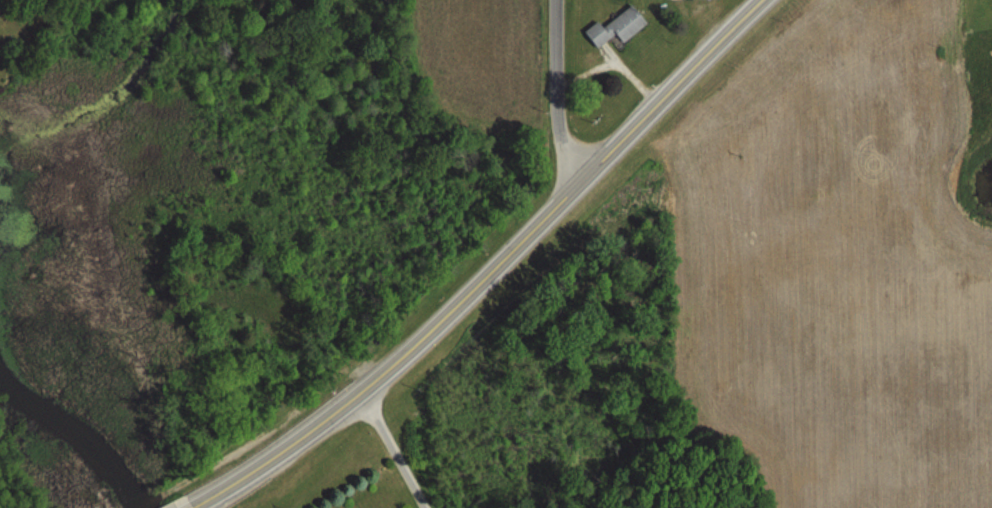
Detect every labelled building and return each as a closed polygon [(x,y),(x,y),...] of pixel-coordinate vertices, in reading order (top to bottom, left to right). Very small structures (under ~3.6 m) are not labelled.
[(603,29),(598,23),(585,32),(597,48),(616,34),(623,43),(647,25),(633,7),(603,29)]
